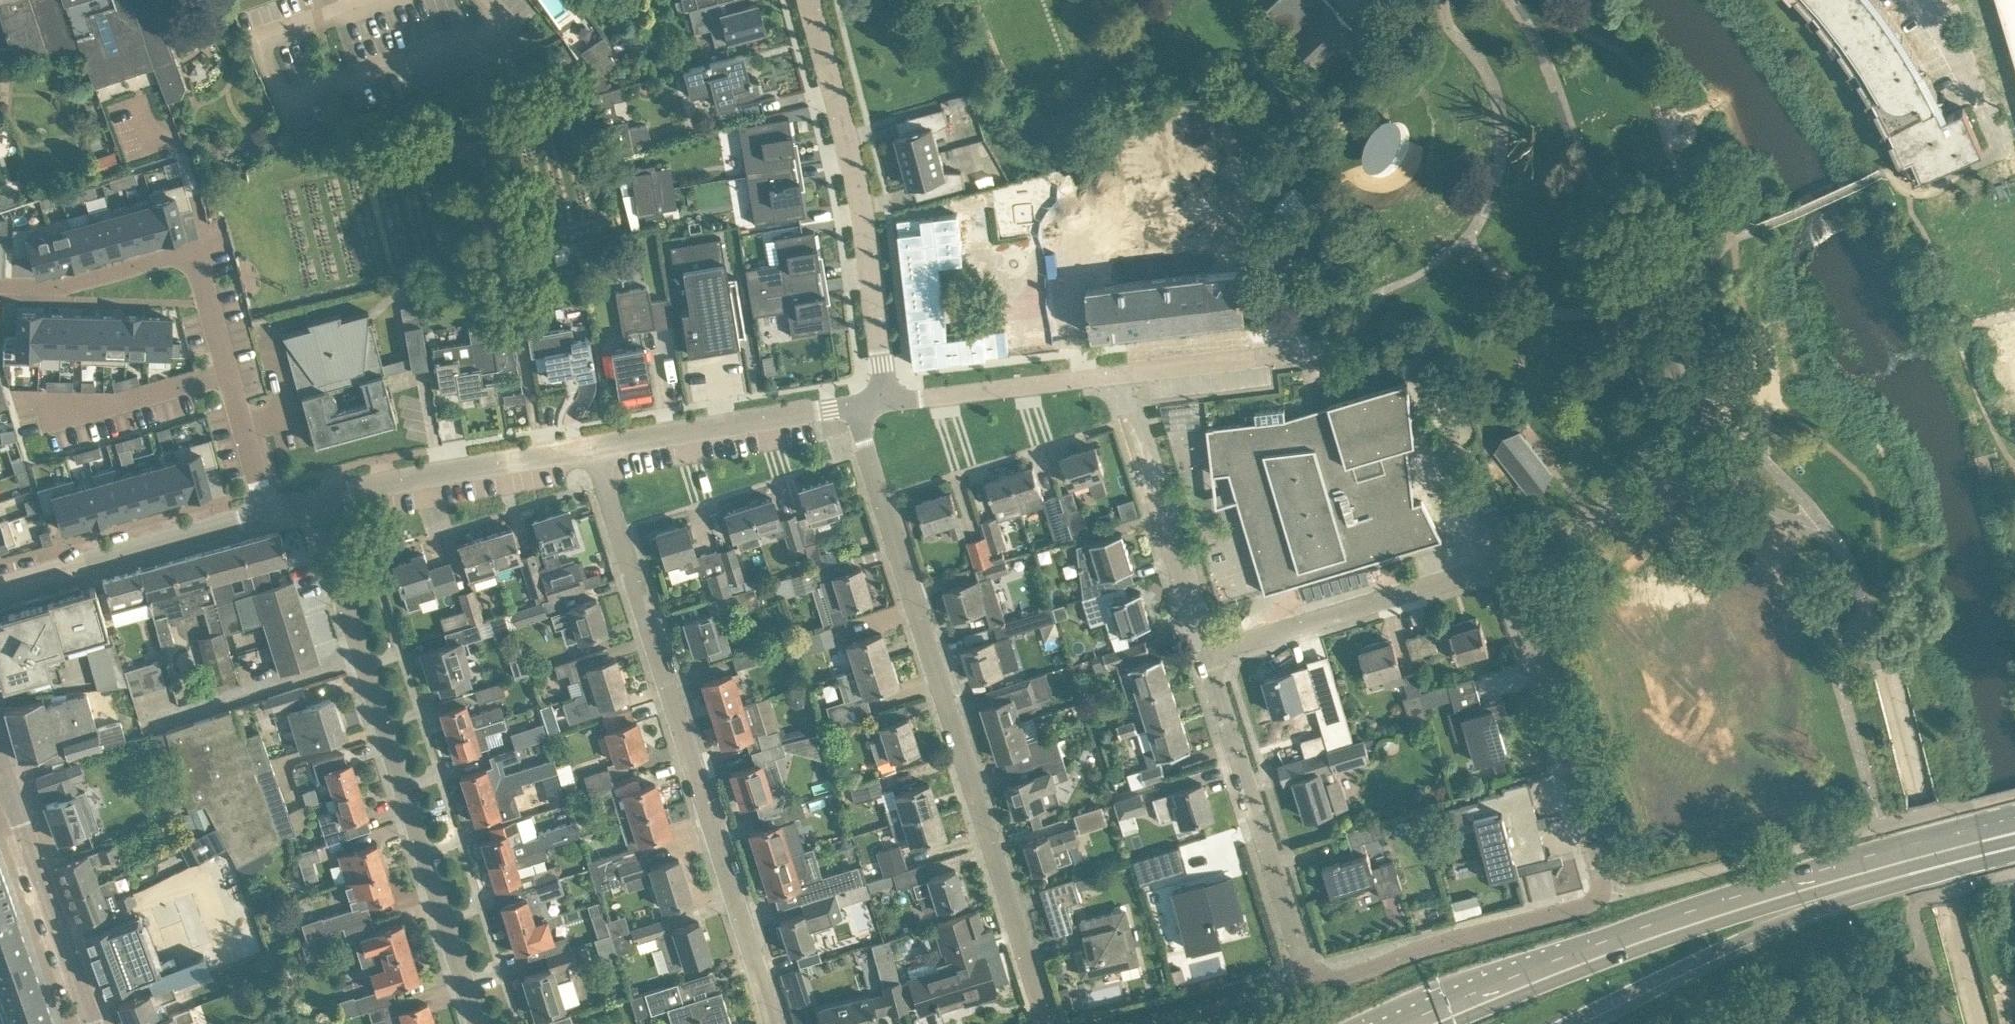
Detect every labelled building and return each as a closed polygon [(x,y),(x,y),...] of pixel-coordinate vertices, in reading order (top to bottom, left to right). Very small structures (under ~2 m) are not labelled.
[(11,46),(13,53),(45,43),(50,59),(82,49),(65,0),(0,0),(0,45),(11,46)] [(82,49),(87,63),(93,84),(96,86),(153,66),(131,0),(65,0),(82,49)] [(153,66),(172,59),(174,54),(166,31),(167,30),(156,0),(131,0),(153,66)] [(233,7),(234,11),(265,0),(230,0),(233,7)] [(718,1),(720,0),(681,0),(683,9),(688,8),(688,9),(718,1)] [(1266,10),(1316,62),(1353,26),(1328,0),(1276,0),(1266,10)] [(1802,11),(1806,14),(1827,41),(1847,70),(1865,100),(1881,130),(1884,139),(1900,174),(1901,176),(1903,178),(1904,179),(1905,179),(1907,180),(1909,180),(1910,180),(1912,180),(1913,179),(1983,149),(1964,106),(1963,106),(1963,107),(1942,116),(1936,101),(1918,67),(1898,34),(1877,3),(1874,0),(1793,0),(1802,11)] [(2014,60),(2014,0),(1997,0),(2014,60)] [(728,40),(745,35),(765,29),(757,2),(721,13),(718,1),(688,9),(695,31),(723,24),(728,40)] [(629,34),(640,50),(654,40),(649,32),(646,34),(641,26),(629,34)] [(611,33),(610,38),(612,42),(617,43),(621,41),(623,36),(620,32),(616,31),(611,33)] [(596,49),(609,69),(622,61),(609,40),(596,49)] [(690,93),(712,87),(716,105),(735,100),(735,99),(760,93),(756,79),(750,81),(745,63),(752,61),(749,53),(743,55),(742,52),(686,67),(683,68),(684,72),(683,74),(682,76),(682,77),(683,81),(684,84),(686,88),(690,93)] [(599,60),(586,67),(592,78),(605,71),(599,60)] [(603,73),(592,80),(595,90),(607,87),(605,80),(603,73)] [(607,87),(595,90),(597,102),(613,99),(622,97),(619,84),(611,86),(607,87)] [(1207,106),(1206,96),(1193,98),(1194,108),(1207,106)] [(960,99),(950,102),(953,113),(963,111),(960,99)] [(926,196),(966,185),(962,170),(945,170),(934,130),(949,122),(945,107),(905,117),(908,129),(901,131),(902,134),(898,135),(897,134),(896,135),(910,185),(911,185),(911,184),(915,183),(916,186),(923,184),(926,196)] [(738,124),(747,174),(793,166),(791,152),(794,151),(789,116),(738,124)] [(652,146),(646,122),(628,126),(626,117),(604,122),(607,131),(613,154),(652,146)] [(114,152),(93,160),(98,173),(118,165),(114,152)] [(796,180),(793,166),(747,174),(755,223),(805,215),(799,179),(796,180)] [(652,190),(649,170),(630,174),(634,193),(652,190)] [(134,172),(122,176),(126,185),(137,181),(134,172)] [(1242,267),(1239,265),(1233,210),(1234,210),(1230,174),(1176,181),(1179,207),(1138,212),(1144,256),(1140,260),(1152,272),(1153,280),(1087,288),(1093,334),(1246,315),(1241,270),(1242,267)] [(122,176),(110,180),(113,189),(126,185),(122,176)] [(184,182),(150,191),(163,239),(185,233),(178,210),(191,207),(184,182)] [(93,185),(81,189),(84,198),(96,194),(93,185)] [(0,194),(0,207),(19,201),(15,189),(0,194)] [(81,189),(69,193),(72,202),(84,198),(81,189)] [(656,209),(652,190),(634,193),(637,212),(656,209)] [(137,202),(131,204),(142,244),(161,239),(162,238),(162,240),(163,239),(150,191),(149,191),(150,198),(137,202)] [(52,193),(39,197),(42,206),(54,203),(52,193)] [(110,204),(109,205),(121,250),(142,244),(131,204),(111,209),(111,208),(110,204)] [(109,205),(87,211),(100,255),(121,250),(109,205)] [(68,216),(67,216),(80,262),(81,262),(80,261),(100,255),(87,211),(88,216),(89,220),(78,223),(70,225),(68,216)] [(958,212),(898,219),(915,364),(1009,353),(1006,329),(948,336),(939,263),(964,260),(958,212)] [(46,222),(59,267),(63,266),(66,265),(66,266),(80,262),(67,216),(46,222)] [(13,227),(12,253),(24,253),(31,253),(36,269),(37,273),(59,267),(46,222),(26,227),(13,227)] [(818,279),(816,265),(820,265),(814,229),(775,236),(780,266),(770,268),(770,263),(745,267),(749,291),(818,279)] [(604,236),(576,243),(579,256),(591,253),(590,251),(607,247),(604,236)] [(683,242),(670,244),(674,271),(683,270),(689,308),(680,309),(688,352),(705,349),(738,343),(737,335),(745,334),(736,275),(727,276),(721,236),(683,242)] [(791,335),(830,328),(824,292),(821,293),(818,279),(749,291),(753,315),(778,310),(777,306),(786,304),(791,335)] [(649,300),(650,299),(647,286),(616,292),(624,331),(625,331),(626,335),(628,335),(630,345),(610,348),(618,394),(652,388),(644,342),(643,343),(641,328),(654,326),(649,300)] [(385,373),(412,366),(412,368),(429,365),(421,323),(420,323),(417,302),(401,304),(410,355),(382,362),(371,321),(367,322),(369,310),(340,317),(341,312),(308,321),(312,326),(282,333),(290,344),(286,344),(298,385),(300,396),(302,395),(315,444),(396,421),(383,374),(385,373)] [(518,362),(517,354),(509,318),(504,318),(502,305),(487,308),(489,321),(468,324),(470,340),(433,346),(435,360),(440,389),(457,387),(458,395),(478,392),(480,401),(498,398),(495,378),(490,379),(488,370),(517,365),(517,362),(518,362)] [(4,335),(3,361),(17,361),(39,362),(40,312),(17,311),(17,335),(4,335)] [(40,312),(39,362),(40,362),(40,355),(60,356),(61,314),(41,313),(41,312),(40,312)] [(61,314),(60,356),(61,356),(61,351),(75,351),(81,351),(81,357),(81,361),(82,361),(83,314),(61,314)] [(83,314),(82,361),(103,362),(105,315),(83,314)] [(105,315),(103,362),(125,362),(126,314),(125,314),(125,315),(120,315),(105,315)] [(126,314),(125,362),(126,362),(126,353),(147,353),(148,316),(140,316),(140,315),(126,314)] [(148,316),(147,353),(169,354),(170,341),(170,317),(148,316)] [(595,373),(592,353),(589,336),(573,338),(571,325),(527,333),(531,354),(544,352),(548,374),(575,369),(577,376),(595,373)] [(170,341),(169,354),(180,354),(180,341),(170,341)] [(1429,361),(1413,366),(1416,378),(1432,373),(1429,361)] [(137,373),(125,377),(127,386),(140,383),(137,373)] [(125,377),(112,380),(115,390),(127,386),(125,377)] [(47,379),(46,389),(59,389),(60,379),(47,379)] [(60,379),(59,389),(72,389),(73,379),(60,379)] [(81,380),(81,390),(94,390),(94,380),(81,380)] [(1407,440),(1412,438),(1406,381),(1286,417),(1285,407),(1256,410),(1256,412),(1246,413),(1247,422),(1207,426),(1213,473),(1229,472),(1265,592),(1290,584),(1289,582),(1302,578),(1303,580),(1442,538),(1423,499),(1415,502),(1407,440)] [(513,392),(515,403),(526,402),(524,390),(513,392)] [(169,425),(157,429),(159,438),(172,435),(169,425)] [(1520,431),(1496,450),(1528,490),(1552,471),(1520,431)] [(140,433),(128,437),(130,446),(143,443),(140,433)] [(128,437),(115,440),(118,450),(130,446),(128,437)] [(210,438),(175,447),(189,495),(201,492),(200,491),(210,488),(204,466),(217,463),(210,438)] [(99,445),(86,448),(89,458),(101,454),(99,445)] [(1089,478),(1095,496),(1108,492),(1102,474),(1104,473),(1096,445),(1063,456),(1072,484),(1089,478)] [(178,459),(158,464),(168,500),(186,495),(187,494),(188,495),(189,495),(175,447),(174,447),(178,459)] [(86,448),(74,452),(77,461),(89,458),(86,448)] [(158,464),(137,470),(147,506),(168,500),(158,464)] [(1046,504),(1044,499),(1042,491),(1034,465),(1010,472),(1023,512),(1045,504),(1046,504)] [(114,466),(93,472),(106,518),(107,518),(106,517),(110,516),(126,511),(114,466)] [(114,466),(126,511),(147,506),(137,470),(117,475),(114,466)] [(26,468),(17,471),(20,484),(30,481),(26,468)] [(73,478),(72,478),(84,523),(90,521),(92,521),(92,522),(106,518),(93,472),(92,472),(94,482),(76,487),(74,481),(73,478)] [(1008,516),(1023,512),(1010,472),(987,480),(995,506),(1004,503),(1008,516)] [(72,478),(38,487),(41,499),(45,512),(57,509),(63,529),(84,523),(72,478)] [(811,525),(823,521),(842,515),(843,516),(844,515),(832,478),(799,488),(808,516),(797,520),(806,550),(805,550),(811,568),(823,564),(824,564),(811,525)] [(1075,536),(1090,531),(1083,507),(1078,508),(1072,490),(1060,494),(1075,536)] [(965,532),(951,491),(919,501),(927,528),(950,521),(954,536),(965,532)] [(1046,504),(1045,504),(1057,542),(1060,540),(1070,538),(1075,536),(1060,494),(1044,499),(1046,504)] [(806,550),(797,520),(795,514),(779,519),(772,496),(748,504),(757,530),(773,525),(777,535),(784,532),(789,550),(792,549),(793,554),(805,550),(806,550)] [(34,497),(24,499),(28,512),(38,509),(34,497)] [(755,531),(757,530),(748,504),(725,511),(733,537),(736,536),(739,546),(758,540),(755,531)] [(568,509),(534,520),(543,548),(541,548),(546,565),(539,567),(547,592),(549,598),(586,586),(578,561),(561,566),(554,544),(577,537),(568,509)] [(1002,547),(1008,546),(998,515),(981,521),(986,534),(994,561),(1006,558),(1002,547)] [(0,522),(0,546),(16,541),(8,519),(0,522)] [(696,557),(692,542),(686,523),(656,532),(657,535),(653,537),(658,554),(663,553),(667,568),(684,562),(687,571),(699,567),(702,576),(708,574),(707,573),(726,567),(721,550),(717,551),(716,549),(701,554),(701,556),(696,557)] [(521,558),(521,555),(512,527),(485,535),(496,570),(512,565),(511,561),(520,558),(521,558)] [(49,529),(39,531),(43,544),(53,541),(49,529)] [(279,530),(202,551),(210,580),(214,595),(224,592),(232,590),(227,575),(244,570),(246,575),(249,574),(264,621),(264,622),(280,672),(300,666),(319,660),(293,578),(274,584),(268,564),(287,559),(279,530)] [(1091,542),(1079,546),(1079,547),(1082,565),(1079,566),(1080,568),(1082,568),(1086,596),(1083,597),(1127,583),(1127,582),(1133,580),(1129,568),(1134,567),(1134,566),(1133,566),(1122,533),(1123,533),(1123,532),(1104,538),(1091,542)] [(976,567),(994,561),(986,534),(967,540),(976,567)] [(469,578),(496,570),(485,535),(458,543),(469,578)] [(749,578),(745,579),(734,546),(721,550),(726,567),(734,593),(753,587),(749,578)] [(851,546),(843,548),(846,557),(849,556),(854,554),(851,546)] [(202,551),(171,559),(180,592),(186,614),(205,609),(211,632),(197,636),(210,684),(236,676),(225,633),(217,606),(216,603),(215,600),(214,595),(210,580),(202,551)] [(539,567),(534,551),(521,555),(521,558),(520,558),(524,572),(531,597),(547,592),(539,567)] [(458,587),(456,580),(450,561),(428,569),(424,554),(393,564),(407,609),(421,605),(419,599),(435,594),(458,587)] [(992,625),(996,624),(1007,621),(993,576),(1010,571),(1006,558),(994,561),(976,567),(979,579),(946,589),(955,616),(986,607),(992,625)] [(171,559),(140,568),(150,601),(153,613),(154,617),(158,616),(162,628),(156,629),(162,648),(175,644),(168,619),(186,614),(180,592),(171,559)] [(833,575),(827,577),(823,564),(811,568),(773,580),(778,598),(811,587),(820,614),(827,611),(831,623),(846,618),(843,607),(871,598),(861,566),(833,575)] [(716,599),(734,593),(726,567),(707,573),(708,574),(715,598),(716,599)] [(140,568),(103,578),(104,582),(108,597),(112,610),(150,601),(140,568)] [(771,578),(758,581),(762,596),(775,592),(771,578)] [(47,593),(38,595),(56,658),(86,649),(98,689),(127,681),(111,631),(108,631),(100,604),(95,585),(81,589),(80,583),(59,589),(61,594),(48,598),(47,593)] [(1127,583),(1083,597),(1086,608),(1096,605),(1101,620),(1107,618),(1112,635),(1123,632),(1133,629),(1152,623),(1152,622),(1150,622),(1141,591),(1142,591),(1141,590),(1128,594),(1125,584),(1127,583)] [(469,624),(477,621),(484,619),(474,587),(458,592),(468,623),(469,624)] [(758,605),(756,597),(753,587),(734,593),(716,599),(715,598),(706,601),(710,612),(684,620),(693,650),(722,642),(715,619),(733,613),(758,605)] [(232,590),(224,592),(227,603),(236,601),(237,601),(236,597),(239,596),(239,595),(235,596),(233,589),(232,590)] [(224,592),(214,595),(215,600),(216,603),(217,606),(227,603),(224,592)] [(18,683),(62,678),(56,658),(38,595),(3,605),(5,615),(0,616),(0,686),(18,683)] [(579,638),(587,636),(606,630),(596,598),(552,611),(557,627),(574,621),(579,638)] [(542,600),(511,611),(516,625),(547,614),(542,600)] [(1065,602),(1053,606),(1057,619),(1066,616),(1068,611),(1065,602)] [(237,606),(225,610),(227,616),(239,612),(237,606)] [(996,624),(1000,636),(1057,619),(1053,606),(1007,621),(996,624)] [(239,612),(227,616),(229,624),(242,620),(241,617),(239,612)] [(1458,659),(1469,656),(1488,650),(1488,651),(1489,651),(1481,622),(1480,622),(1480,623),(1479,624),(1477,616),(1407,636),(1413,656),(1416,665),(1423,663),(1420,654),(1438,648),(1436,640),(1443,638),(1445,641),(1452,639),(1458,659)] [(242,620),(229,624),(231,629),(243,626),(243,628),(244,627),(242,620)] [(449,643),(421,651),(431,683),(438,680),(441,690),(471,680),(469,673),(472,672),(466,653),(471,651),(473,651),(469,639),(481,635),(477,621),(469,624),(468,623),(445,630),(449,643)] [(797,657),(836,645),(830,626),(791,638),(797,657)] [(846,671),(889,657),(881,632),(848,643),(853,658),(842,661),(846,671)] [(974,679),(993,673),(1003,670),(993,639),(964,648),(974,679)] [(1150,659),(1149,654),(1150,653),(1146,640),(1092,657),(1096,670),(1117,663),(1129,700),(1140,697),(1172,686),(1162,656),(1150,659)] [(1403,675),(1398,659),(1392,640),(1361,650),(1370,680),(1371,683),(1385,679),(1387,685),(1404,680),(1409,695),(1403,696),(1411,723),(1430,718),(1415,671),(1403,675)] [(728,656),(733,668),(757,661),(753,649),(728,656)] [(521,655),(509,659),(515,673),(526,669),(521,655)] [(595,688),(622,680),(615,657),(588,666),(580,669),(576,657),(557,663),(554,664),(558,676),(569,672),(572,681),(591,675),(595,688)] [(864,694),(878,689),(897,683),(889,657),(846,671),(846,672),(842,673),(850,697),(864,693),(864,694)] [(158,659),(125,669),(132,694),(165,684),(158,659)] [(1331,686),(1329,679),(1324,660),(1279,673),(1279,674),(1265,678),(1275,712),(1303,704),(1304,710),(1323,704),(1319,690),(1331,686)] [(713,712),(742,703),(733,672),(703,682),(713,712)] [(1480,761),(1488,759),(1507,754),(1507,753),(1506,753),(1495,715),(1506,712),(1507,712),(1508,712),(1504,699),(1482,705),(1474,675),(1450,682),(1457,709),(1452,711),(1453,735),(1473,734),(1474,737),(1471,738),(1474,750),(1477,749),(1480,761)] [(1023,722),(1019,710),(1025,708),(1023,703),(1039,699),(1032,676),(1007,684),(1011,698),(983,706),(992,732),(1023,722)] [(479,701),(506,692),(502,680),(475,689),(479,701)] [(600,704),(608,702),(627,696),(622,680),(595,688),(576,694),(580,706),(599,700),(600,704)] [(302,748),(343,735),(331,697),(306,704),(304,699),(306,698),(302,685),(283,691),(268,696),(261,699),(264,709),(272,707),(272,709),(290,703),(292,709),(290,710),(302,748)] [(1149,727),(1182,716),(1172,686),(1140,697),(1140,698),(1142,697),(1147,713),(1145,714),(1149,727)] [(67,756),(102,746),(123,740),(118,721),(97,728),(86,693),(44,704),(42,698),(5,709),(19,759),(64,746),(67,756)] [(767,731),(762,719),(756,699),(742,703),(713,712),(722,743),(752,734),(758,732),(762,746),(782,741),(778,728),(767,731)] [(500,704),(470,714),(466,701),(440,710),(447,733),(503,715),(500,704)] [(819,733),(859,720),(854,702),(831,709),(833,714),(815,720),(819,733)] [(243,736),(233,707),(166,729),(188,808),(204,803),(214,820),(215,823),(226,843),(225,844),(239,868),(237,863),(279,840),(243,736)] [(1322,751),(1355,741),(1344,708),(1329,712),(1335,732),(1318,738),(1322,751)] [(877,762),(899,755),(918,749),(908,716),(884,724),(880,712),(869,715),(874,729),(876,728),(879,736),(871,738),(872,740),(870,741),(877,762)] [(543,722),(547,732),(566,726),(562,714),(543,719),(543,722)] [(455,756),(490,745),(485,732),(507,726),(503,715),(447,733),(455,756)] [(1149,766),(1161,762),(1160,757),(1191,747),(1182,716),(1149,727),(1139,730),(1138,731),(1149,766)] [(1138,731),(1139,730),(1135,719),(1117,725),(1121,737),(1138,731)] [(619,760),(627,758),(646,752),(636,720),(609,729),(619,760)] [(515,747),(516,747),(548,737),(547,732),(543,722),(511,733),(515,747)] [(1029,741),(1023,722),(992,732),(1000,758),(1029,748),(1034,764),(1063,755),(1056,733),(1029,741)] [(243,736),(279,840),(296,831),(295,830),(288,810),(260,730),(243,736)] [(1370,757),(1370,756),(1380,752),(1375,736),(1365,740),(1364,738),(1355,741),(1322,751),(1303,757),(1308,774),(1295,778),(1308,817),(1347,805),(1335,768),(1370,757)] [(762,746),(766,760),(787,753),(782,741),(762,746)] [(522,781),(522,782),(558,771),(554,757),(505,772),(503,764),(520,758),(516,747),(515,747),(489,755),(492,765),(460,775),(468,798),(522,781)] [(351,761),(347,763),(344,752),(313,762),(318,779),(325,783),(329,781),(334,795),(359,787),(351,761)] [(1052,771),(1067,766),(1063,755),(1034,764),(1038,775),(1008,784),(1017,813),(1060,800),(1055,786),(1056,785),(1052,771)] [(741,803),(760,797),(771,794),(761,762),(731,772),(741,803)] [(1133,788),(1166,776),(1161,762),(1149,766),(1128,774),(1133,788)] [(59,839),(78,832),(88,828),(75,793),(74,793),(69,780),(70,779),(65,766),(36,777),(41,790),(56,785),(61,798),(46,803),(59,839)] [(613,780),(609,769),(608,766),(584,774),(585,775),(588,787),(613,780)] [(878,776),(840,788),(844,802),(853,798),(854,801),(876,794),(884,792),(883,790),(878,776)] [(623,789),(616,791),(613,780),(588,787),(592,799),(612,792),(620,820),(663,807),(655,782),(624,792),(623,789)] [(522,781),(468,798),(475,821),(501,813),(497,801),(524,793),(521,782),(522,782),(522,781)] [(1543,841),(1528,781),(1505,787),(1506,791),(1481,797),(1482,802),(1451,810),(1450,824),(1476,817),(1485,854),(1481,855),(1485,873),(1490,872),(1491,876),(1517,869),(1516,865),(1547,857),(1547,858),(1549,858),(1544,840),(1543,841)] [(929,782),(894,793),(897,804),(885,808),(890,822),(937,808),(929,782)] [(1183,824),(1194,821),(1213,815),(1202,782),(1157,796),(1161,808),(1176,804),(1183,824)] [(313,787),(302,790),(307,805),(320,801),(315,786),(313,787)] [(328,842),(342,838),(361,832),(356,816),(367,813),(359,787),(334,795),(338,808),(318,814),(328,842)] [(543,796),(547,809),(569,803),(565,790),(543,796)] [(781,807),(785,819),(810,811),(806,799),(781,807)] [(192,831),(214,820),(204,803),(188,808),(187,809),(189,815),(186,816),(192,831)] [(302,805),(288,810),(295,830),(310,825),(302,805)] [(1076,813),(1081,831),(1108,822),(1102,805),(1076,813)] [(638,858),(634,847),(641,845),(640,841),(671,831),(663,807),(620,820),(612,823),(620,850),(587,861),(591,873),(617,865),(638,858)] [(910,844),(926,839),(945,833),(937,808),(890,822),(895,839),(907,835),(910,844)] [(1040,814),(1031,816),(1034,826),(1043,823),(1040,814)] [(488,863),(545,845),(561,840),(558,829),(523,839),(517,818),(489,826),(492,836),(481,839),(488,863)] [(1365,840),(1376,836),(1386,833),(1381,819),(1347,830),(1355,856),(1341,860),(1340,858),(1334,860),(1335,861),(1323,865),(1332,894),(1376,880),(1381,896),(1403,889),(1397,870),(1394,860),(1373,866),(1365,840)] [(794,831),(784,834),(780,822),(751,832),(760,863),(800,849),(794,831)] [(187,837),(178,842),(189,863),(198,858),(225,844),(226,843),(215,823),(187,837)] [(1073,859),(1068,845),(1080,841),(1076,828),(1050,837),(1049,834),(1026,841),(1036,871),(1073,859)] [(68,893),(99,882),(92,863),(101,860),(101,861),(120,854),(116,843),(57,864),(68,893)] [(303,865),(330,858),(326,843),(299,850),(303,865)] [(360,876),(385,868),(377,843),(352,851),(359,875),(360,876)] [(867,880),(906,868),(898,843),(876,850),(879,861),(863,866),(867,880)] [(1179,844),(1132,858),(1140,884),(1187,869),(1179,844)] [(522,878),(518,866),(549,856),(545,845),(488,863),(495,886),(522,878)] [(165,846),(153,852),(157,860),(169,855),(165,846)] [(799,883),(797,876),(804,873),(806,868),(800,849),(760,863),(770,893),(795,885),(801,901),(867,880),(863,866),(861,866),(861,864),(799,883)] [(617,865),(591,873),(596,891),(625,882),(623,874),(647,867),(644,856),(638,858),(617,865)] [(663,907),(692,898),(686,881),(683,882),(676,860),(679,859),(679,858),(650,866),(663,907)] [(924,911),(945,904),(965,898),(955,868),(930,876),(925,862),(906,868),(867,880),(870,889),(896,882),(898,888),(909,884),(913,896),(917,894),(919,894),(924,911)] [(14,911),(14,912),(17,911),(0,864),(0,916),(14,911)] [(555,864),(531,872),(535,883),(558,875),(555,864)] [(393,894),(385,868),(360,876),(359,875),(344,880),(353,905),(318,918),(323,932),(342,926),(372,917),(367,902),(393,894)] [(1106,870),(1098,872),(1100,879),(1108,876),(1106,870)] [(508,928),(559,912),(559,911),(549,914),(543,897),(563,890),(558,875),(535,883),(523,887),(526,897),(501,904),(508,928)] [(1126,908),(1082,919),(1074,921),(1068,903),(1082,898),(1076,876),(1059,881),(1040,887),(1056,935),(1076,929),(1076,928),(1083,926),(1088,940),(1090,939),(1092,944),(1056,954),(1057,955),(1078,949),(1085,975),(1095,972),(1095,971),(1139,960),(1126,908)] [(1204,882),(1175,889),(1190,947),(1210,942),(1209,941),(1220,938),(1215,922),(1216,922),(1215,919),(1227,916),(1227,918),(1242,915),(1233,877),(1218,881),(1219,884),(1205,887),(1204,882)] [(841,898),(870,889),(867,880),(801,901),(804,912),(779,920),(780,923),(776,924),(779,936),(784,935),(789,951),(814,943),(811,931),(830,925),(829,920),(843,916),(837,897),(841,896),(841,898)] [(137,901),(133,890),(133,889),(114,896),(114,897),(105,900),(99,882),(68,893),(79,922),(137,901)] [(1458,912),(1481,909),(1480,893),(1456,896),(1458,912)] [(977,952),(972,934),(983,931),(977,909),(937,922),(951,966),(911,979),(911,980),(900,983),(906,1006),(918,1003),(920,1010),(923,1009),(924,1011),(936,1007),(936,1009),(940,1008),(939,1004),(973,993),(975,998),(995,992),(982,951),(977,952)] [(14,912),(14,911),(0,916),(0,939),(21,931),(14,912)] [(516,951),(535,945),(554,938),(549,924),(562,919),(559,912),(508,928),(516,951)] [(118,920),(83,933),(105,992),(147,976),(159,971),(137,913),(118,920)] [(376,930),(372,917),(342,926),(347,941),(353,939),(362,966),(367,964),(411,950),(402,921),(376,930)] [(672,969),(691,962),(710,956),(699,920),(666,930),(662,918),(611,935),(615,950),(616,954),(639,946),(638,941),(660,933),(672,969)] [(0,939),(0,961),(28,951),(21,931),(0,939)] [(598,936),(594,937),(601,958),(616,954),(615,950),(611,935),(610,932),(601,935),(598,936)] [(889,939),(871,943),(876,960),(893,956),(889,939)] [(579,1001),(568,965),(579,962),(573,945),(546,953),(551,968),(543,970),(524,976),(536,1014),(555,1008),(579,1001)] [(367,964),(370,970),(376,990),(354,996),(354,998),(342,1002),(346,1015),(368,1009),(397,1000),(393,987),(420,978),(411,950),(367,964)] [(0,961),(0,984),(36,972),(28,951),(0,961)] [(204,953),(160,970),(160,971),(147,976),(152,987),(173,979),(175,986),(211,973),(204,953)] [(799,966),(780,972),(791,1006),(810,1000),(799,966)] [(0,984),(0,991),(5,1005),(5,1006),(43,992),(36,972),(0,984)] [(179,996),(175,986),(173,979),(152,987),(153,990),(118,1003),(126,1023),(143,1023),(158,1018),(153,1005),(179,996)] [(900,983),(899,980),(882,984),(885,996),(871,1000),(870,996),(819,1009),(823,1023),(863,1023),(877,1020),(874,1011),(888,1007),(889,1012),(907,1007),(906,1006),(900,983)] [(731,1023),(720,989),(683,1001),(676,981),(644,991),(645,994),(638,996),(637,993),(635,993),(639,1006),(648,1003),(651,1013),(668,1008),(673,1023),(728,1023),(731,1023)] [(5,1005),(0,1007),(0,1009),(5,1023),(18,1023),(50,1013),(43,992),(5,1006),(5,1005)] [(400,1010),(397,1000),(368,1009),(374,1023),(399,1023),(405,1022),(405,1023),(434,1023),(427,1002),(400,1010)] [(193,1019),(188,1007),(158,1018),(143,1023),(180,1023),(193,1019)] [(18,1023),(54,1023),(50,1013),(18,1023)] [(538,1023),(574,1023),(570,1013),(561,1015),(538,1023)]
